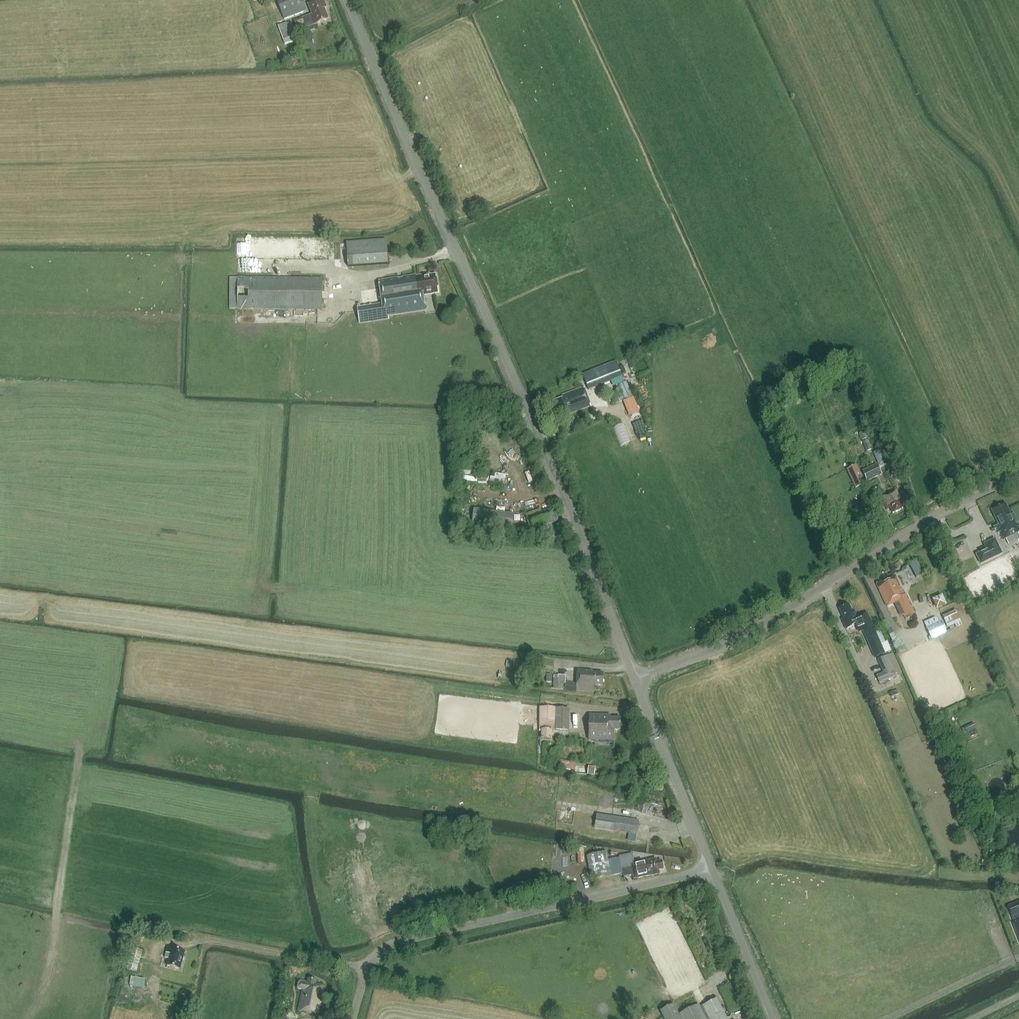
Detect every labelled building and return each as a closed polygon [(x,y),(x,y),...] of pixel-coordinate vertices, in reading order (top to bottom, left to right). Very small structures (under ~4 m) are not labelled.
[(302,0),(276,0),(284,20),(307,11),(302,0)] [(308,4),(312,13),(294,20),(296,25),(304,23),(307,32),(316,29),(314,24),(328,19),(325,9),(327,9),(324,0),(321,0),(308,4)] [(294,30),(291,21),(278,26),(283,41),(292,37),(290,32),(294,30)] [(388,264),(386,240),(346,243),(348,267),(388,264)] [(378,281),(384,317),(425,311),(423,296),(438,294),(435,275),(429,275),(429,274),(420,276),(419,275),(378,281)] [(322,278),(229,278),(229,309),(322,310),(322,278)] [(622,377),(616,361),(582,374),(589,390),(622,377)] [(633,396),(626,381),(618,384),(621,390),(610,395),(615,405),(633,396)] [(568,414),(591,406),(584,387),(563,395),(564,398),(551,402),(556,416),(567,412),(568,414)] [(616,426),(621,445),(633,442),(628,423),(616,426)] [(872,450),(868,440),(863,442),(867,452),(872,450)] [(863,471),(867,479),(884,471),(888,469),(898,465),(894,457),(887,460),(882,448),(873,452),(878,464),(863,471)] [(865,484),(856,465),(846,470),(855,488),(865,484)] [(902,507),(905,505),(898,490),(881,497),(886,506),(887,510),(890,509),(893,513),(903,509),(902,507)] [(1018,532),(1018,525),(1012,512),(1010,513),(1005,503),(992,510),(998,523),(993,526),(994,529),(997,527),(1003,540),(1018,532)] [(549,525),(558,521),(553,508),(541,512),(540,510),(525,515),(532,535),(550,528),(549,525)] [(514,514),(474,509),(472,522),(512,527),(514,514)] [(984,544),(986,550),(976,555),(980,564),(1002,554),(995,539),(984,544)] [(901,617),(904,615),(906,619),(915,615),(906,594),(904,595),(895,575),(888,578),(886,573),(878,577),(880,582),(876,583),(887,606),(894,603),(901,617)] [(947,594),(936,598),(940,609),(951,605),(947,594)] [(854,610),(851,612),(848,604),(839,608),(843,618),(842,619),(846,629),(855,625),(859,633),(863,631),(874,658),(889,652),(877,624),(873,625),(867,612),(857,616),(854,610)] [(963,625),(956,610),(942,616),(948,628),(954,625),(956,629),(963,625)] [(941,621),(935,618),(924,622),(932,639),(947,633),(941,621)] [(901,638),(894,644),(903,653),(910,647),(901,638)] [(877,660),(883,673),(876,675),(879,684),(897,676),(888,655),(877,660)] [(577,693),(577,690),(594,691),(594,685),(603,685),(603,673),(592,673),(592,671),(577,670),(577,684),(565,683),(566,675),(554,675),(553,689),(564,689),(564,692),(577,693)] [(569,709),(539,707),(538,729),(542,729),(541,739),(552,740),(552,730),(568,730),(569,709)] [(589,740),(614,741),(614,730),(621,730),(621,718),(609,718),(609,715),(590,715),(589,740)] [(574,773),(601,776),(602,768),(576,765),(576,763),(570,762),(560,760),(558,768),(574,771),(574,773)] [(639,821),(597,814),(595,829),(637,835),(639,821)] [(631,864),(632,866),(622,868),(620,858),(608,860),(606,852),(587,856),(592,879),(623,873),(623,876),(633,874),(634,878),(659,873),(659,870),(663,869),(661,861),(656,862),(656,859),(631,864)] [(985,900),(990,924),(999,922),(994,898),(985,900)] [(1008,906),(1015,923),(1013,924),(1018,938),(1018,902),(1008,906)] [(165,957),(169,959),(167,966),(180,969),(185,951),(168,947),(165,957)] [(142,951),(132,949),(127,970),(137,973),(142,951)] [(132,985),(147,987),(148,978),(134,976),(132,985)] [(322,997),(324,986),(315,984),(316,980),(308,978),(307,984),(298,982),(297,988),(302,989),(298,1011),(319,1015),(323,997),(322,997)] [(153,1006),(155,993),(142,992),(141,1004),(153,1006)] [(717,999),(700,1007),(699,1004),(679,1014),(674,1004),(660,1011),(664,1018),(727,1018),(717,999)]
